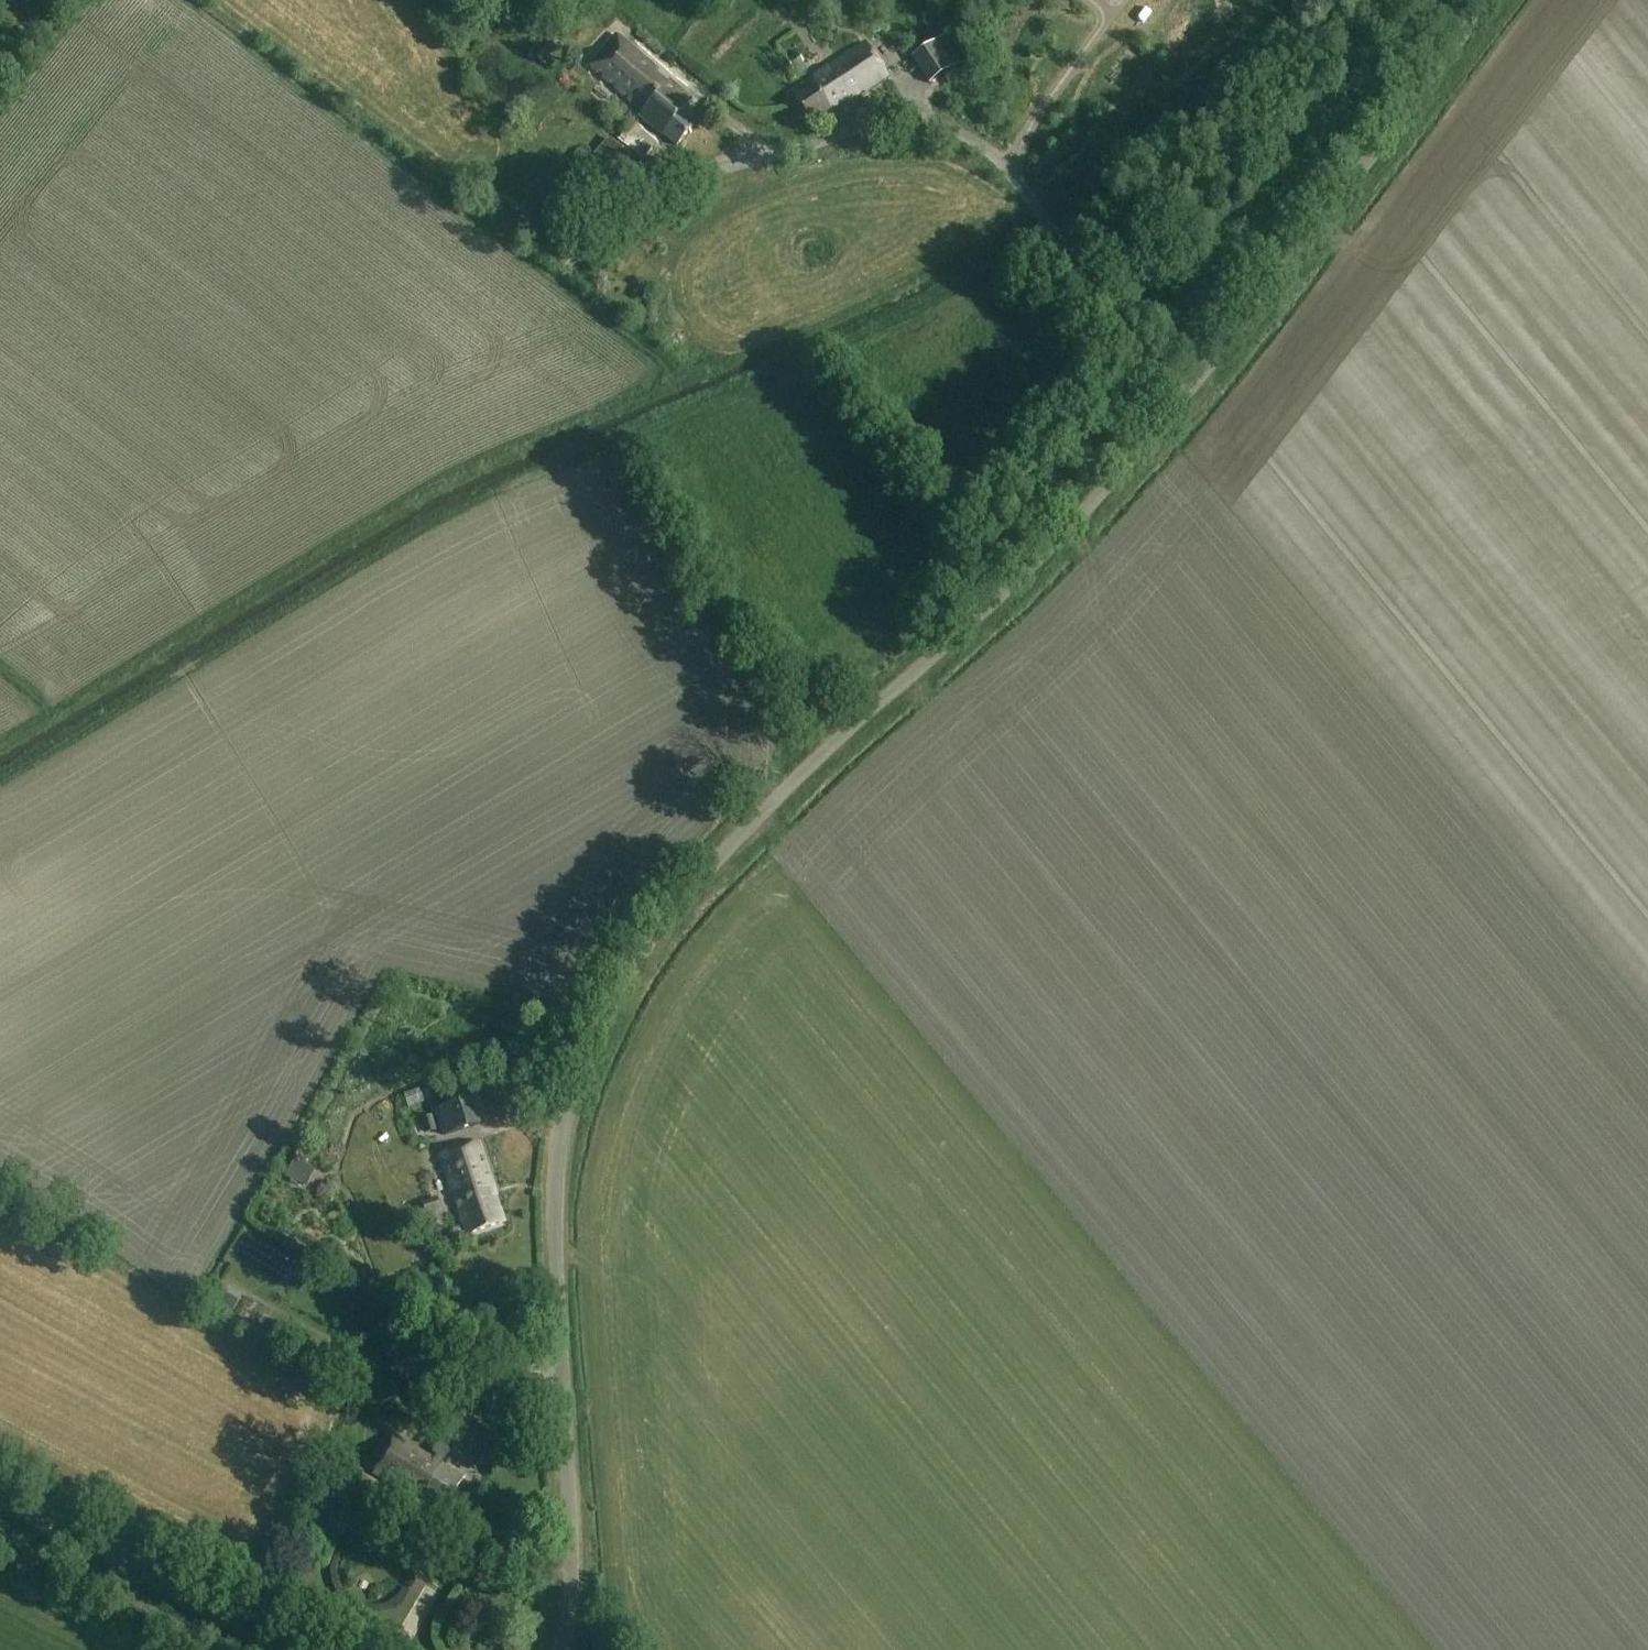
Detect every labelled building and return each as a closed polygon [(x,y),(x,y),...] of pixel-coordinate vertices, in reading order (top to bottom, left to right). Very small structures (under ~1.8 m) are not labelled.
[(552,12),(563,0),(539,0),(552,12)] [(664,136),(678,147),(701,121),(689,110),(695,103),(618,36),(590,68),(644,115),(639,120),(661,139),(664,136)] [(912,58),(929,83),(960,62),(944,37),(912,58)] [(792,95),(814,127),(888,77),(866,45),(792,95)] [(803,63),(796,53),(785,60),(792,70),(803,63)] [(607,137),(587,160),(610,180),(630,157),(607,137)] [(652,148),(643,141),(630,157),(638,164),(652,148)] [(452,1103),(476,1095),(472,1083),(448,1091),(452,1103)] [(434,1113),(443,1140),(486,1125),(477,1098),(434,1113)] [(424,1134),(437,1130),(433,1114),(419,1118),(424,1134)] [(440,1158),(467,1238),(502,1226),(491,1193),(492,1193),(476,1146),(440,1158)] [(285,1177),(303,1186),(312,1169),(294,1159),(285,1177)] [(425,1214),(440,1209),(436,1197),(421,1202),(425,1214)] [(230,1312),(240,1296),(219,1283),(209,1300),(230,1312)] [(462,1378),(436,1434),(442,1436),(455,1442),(459,1443),(484,1388),(462,1378)] [(436,1456),(432,1463),(440,1468),(455,1442),(442,1436),(432,1454),(436,1456)] [(393,1441),(374,1476),(390,1484),(392,1480),(404,1487),(402,1490),(410,1495),(421,1501),(423,1498),(424,1495),(447,1508),(463,1480),(440,1468),(432,1463),(393,1441)]
